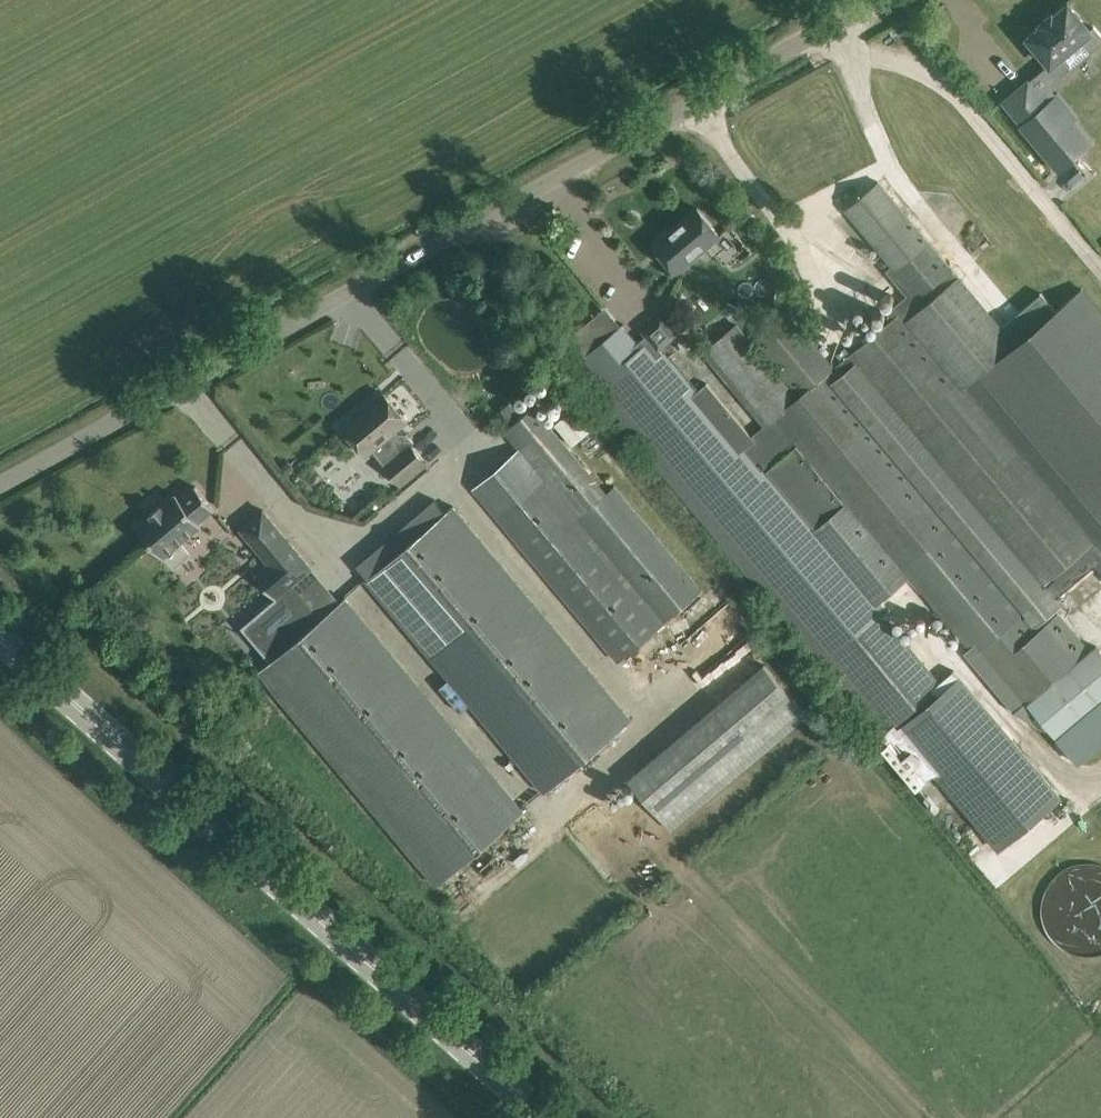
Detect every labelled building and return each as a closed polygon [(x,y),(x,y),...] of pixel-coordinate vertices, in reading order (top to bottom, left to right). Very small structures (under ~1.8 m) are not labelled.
[(1028,36),(1049,62),(1046,65),(1057,78),(1100,42),(1100,34),(1094,26),(1090,29),(1068,3),(1054,14),(1053,13),(1041,22),(1042,24),(1028,36)] [(1028,80),(1004,100),(1024,124),(1022,125),(1059,170),(1092,143),(1073,119),(1066,125),(1028,80)] [(573,340),(585,355),(582,357),(617,397),(607,406),(826,669),(825,669),(886,743),(881,748),(915,789),(935,772),(1000,849),(1062,798),(954,669),(940,681),(874,605),(908,576),(968,648),(965,651),(1014,710),(1042,727),(1045,724),(1058,738),(1100,701),(1100,650),(1096,644),(1090,649),(1058,612),(1036,631),(1033,627),(1036,624),(1062,602),(1057,596),(1096,564),(1100,570),(1100,310),(1082,287),(1056,310),(1042,292),(1002,325),(952,269),(878,180),(845,208),(893,265),(886,270),(907,295),(888,311),(889,320),(835,366),(787,310),(753,339),(794,388),(792,390),(736,323),(707,347),(708,348),(703,353),(764,425),(752,436),(707,383),(698,391),(669,356),(679,348),(671,338),(678,332),(663,314),(645,329),(648,333),(638,342),(623,323),(621,325),(599,343),(587,329),(573,340)] [(654,243),(668,260),(676,270),(720,234),(697,206),(654,243)] [(384,392),(344,426),(366,453),(378,444),(391,459),(385,464),(401,483),(426,461),(411,443),(414,441),(404,429),(393,438),(390,434),(407,419),(384,392)] [(509,400),(500,408),(508,418),(517,410),(509,400)] [(519,448),(474,487),(488,504),(619,660),(665,622),(705,589),(703,587),(696,579),(631,502),(617,486),(608,494),(568,447),(554,430),(533,405),(504,430),(519,448)] [(573,407),(555,422),(572,444),(592,428),(593,427),(575,406),(573,407)] [(151,514),(137,525),(163,556),(165,554),(175,565),(190,553),(180,541),(202,524),(199,520),(214,507),(196,485),(180,498),(176,493),(162,505),(160,503),(150,512),(151,514)] [(367,578),(546,789),(632,715),(453,505),(367,578)] [(276,597),(240,627),(270,660),(320,618),(292,583),(312,566),(263,509),(241,528),(269,561),(256,573),(276,597)] [(525,810),(345,597),(320,618),(270,660),(258,670),(438,883),(525,810)] [(769,662),(628,774),(671,828),(811,716),(769,662)] [(1100,864),(1088,862),(1076,864),(1065,869),(1055,876),(1048,886),(1043,897),(1041,909),(1043,921),(1048,932),(1055,941),(1065,949),(1076,953),(1088,955),(1100,953),(1100,865),(1100,864)]
